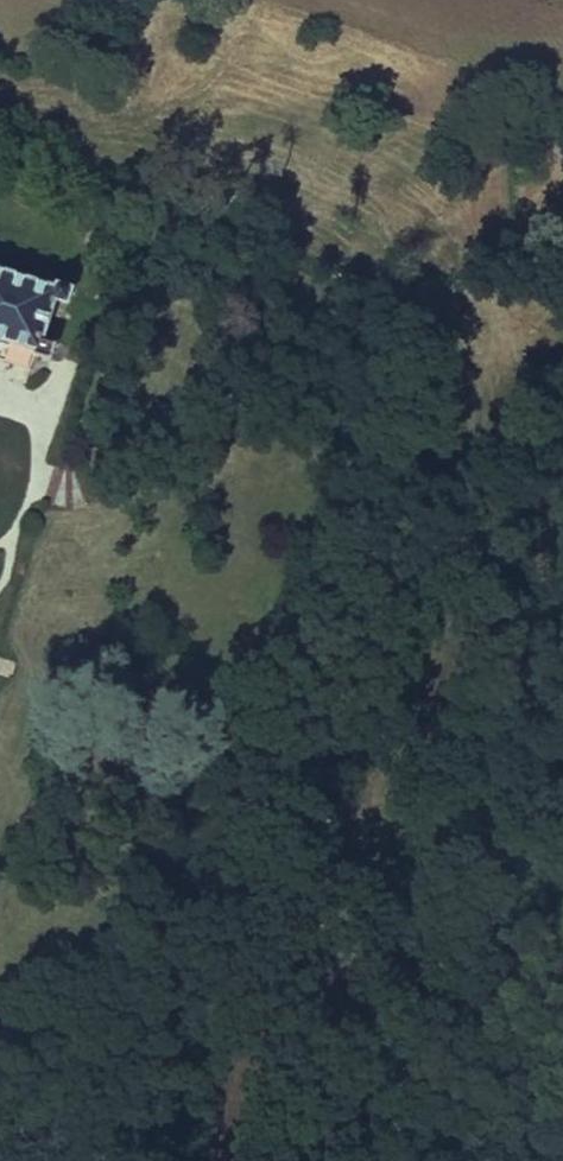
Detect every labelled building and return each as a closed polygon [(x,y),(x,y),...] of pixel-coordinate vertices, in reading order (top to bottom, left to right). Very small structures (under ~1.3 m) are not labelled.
[(39,345),(37,350),(55,356),(59,343),(44,338),(59,295),(71,300),(77,284),(60,278),(58,284),(0,264),(0,333),(39,345)] [(31,366),(15,361),(8,383),(24,389),(31,366)]
